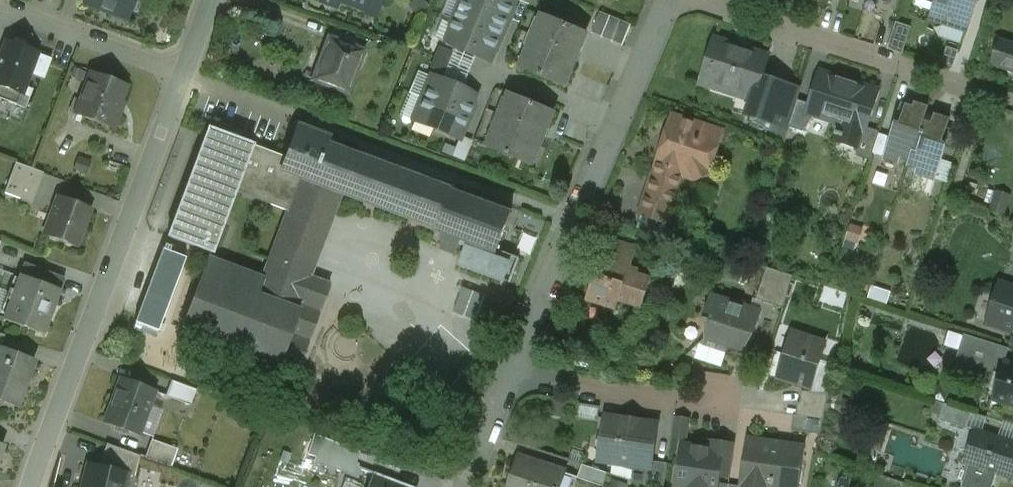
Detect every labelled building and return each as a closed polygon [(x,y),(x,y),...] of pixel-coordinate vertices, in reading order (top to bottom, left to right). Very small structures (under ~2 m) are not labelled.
[(84,3),(128,20),(135,0),(85,0),(84,3)] [(320,2),(335,8),(337,3),(373,17),(380,0),(320,0),(320,2)] [(465,0),(463,0),(454,21),(500,40),(509,18),(465,0)] [(509,18),(514,8),(508,5),(510,0),(465,0),(509,18)] [(930,20),(968,32),(978,0),(936,0),(930,20)] [(611,16),(600,12),(592,34),(602,38),(611,16)] [(587,33),(543,15),(520,69),(565,87),(587,33)] [(621,21),(611,16),(602,38),(612,42),(621,21)] [(500,40),(454,21),(445,43),(485,60),(490,48),(496,50),(500,40)] [(631,25),(621,21),(612,42),(622,46),(631,25)] [(891,48),(906,52),(914,25),(899,21),(891,48)] [(362,52),(329,39),(313,80),(346,93),(362,52)] [(769,58),(716,40),(701,86),(754,102),(756,94),(758,94),(760,88),(769,58)] [(6,42),(0,58),(0,86),(11,91),(23,95),(23,92),(38,54),(6,42)] [(999,42),(992,64),(1012,71),(1012,46),(999,42)] [(126,86),(92,73),(76,115),(114,129),(121,112),(117,111),(126,86)] [(878,92),(819,73),(809,104),(806,114),(814,116),(842,125),(839,133),(836,132),(835,135),(838,136),(836,141),(856,148),(860,149),(867,128),(878,92)] [(471,93),(431,76),(422,99),(468,118),(472,107),(466,105),(471,93)] [(0,86),(0,99),(7,102),(11,91),(0,86)] [(797,100),(760,88),(758,94),(756,94),(754,102),(750,115),(775,123),(770,137),(784,141),(797,100)] [(23,95),(11,91),(7,102),(26,108),(31,95),(23,92),(23,95)] [(554,112),(510,94),(487,147),(532,166),(554,112)] [(468,118),(422,99),(412,121),(453,138),(457,126),(463,129),(468,118)] [(809,104),(797,100),(784,141),(786,142),(790,128),(803,132),(814,116),(806,114),(809,104)] [(913,109),(901,105),(898,116),(902,117),(900,126),(895,124),(884,158),(899,163),(901,159),(909,162),(908,166),(915,146),(920,148),(926,129),(921,127),(927,108),(915,104),(913,109)] [(950,121),(934,116),(931,125),(924,123),(928,109),(927,108),(921,127),(926,129),(920,148),(915,146),(908,166),(917,169),(916,174),(936,181),(947,146),(942,145),(943,141),(948,142),(952,132),(947,130),(950,121)] [(721,134),(674,118),(664,148),(659,165),(658,165),(643,213),(667,221),(682,174),(697,179),(698,179),(708,174),(707,173),(721,134)] [(330,283),(309,275),(339,194),(446,233),(443,240),(459,246),(459,245),(468,249),(461,266),(504,282),(511,263),(495,257),(497,252),(512,214),(326,145),(329,139),(296,126),(284,158),(207,129),(167,237),(212,254),(235,192),(288,212),(263,281),(207,260),(182,327),(298,370),(330,283)] [(867,128),(860,149),(856,148),(857,156),(870,161),(880,132),(867,128)] [(44,173),(16,163),(7,186),(35,196),(44,173)] [(1012,213),(1012,198),(1012,192),(996,190),(994,211),(1012,213)] [(90,209),(58,197),(44,235),(76,247),(90,209)] [(637,250),(611,241),(603,265),(612,268),(613,264),(631,270),(637,250)] [(134,328),(158,336),(182,256),(158,249),(134,328)] [(65,278),(25,263),(3,320),(44,335),(65,278)] [(612,268),(607,281),(595,277),(588,300),(615,309),(618,300),(642,307),(650,280),(636,276),(637,272),(631,270),(613,264),(612,268)] [(793,276),(766,268),(756,300),(783,308),(793,276)] [(848,311),(854,293),(823,283),(817,301),(848,311)] [(473,313),(495,314),(496,296),(474,294),(473,313)] [(997,295),(988,324),(1012,331),(1012,300),(997,295)] [(760,312),(711,297),(703,323),(706,324),(706,339),(739,349),(749,333),(753,334),(760,312)] [(975,338),(965,335),(961,347),(971,350),(975,338)] [(825,345),(795,336),(781,377),(812,387),(825,345)] [(1009,349),(975,338),(971,350),(1005,361),(1009,349)] [(0,349),(0,401),(17,407),(34,361),(0,349)] [(998,365),(959,352),(953,372),(991,385),(990,388),(995,389),(1003,367),(998,365)] [(818,382),(828,384),(831,362),(821,360),(818,382)] [(1003,365),(995,389),(992,399),(1012,406),(1012,368),(1003,365)] [(155,392),(121,379),(105,423),(138,436),(155,392)] [(196,390),(172,381),(166,397),(190,406),(196,390)] [(828,396),(802,392),(800,404),(798,403),(796,417),(824,421),(828,396)] [(971,413),(945,404),(939,421),(966,429),(971,413)] [(796,417),(793,416),(791,431),(821,436),(824,421),(796,417)] [(657,426),(605,418),(603,439),(597,442),(596,450),(600,455),(600,456),(613,458),(613,462),(634,465),(651,468),(652,462),(657,426)] [(974,431),(964,463),(974,467),(967,486),(993,486),(997,474),(1012,479),(1012,443),(974,431)] [(334,442),(322,438),(316,457),(327,461),(334,442)] [(177,449),(151,440),(145,458),(171,467),(177,449)] [(748,440),(741,486),(797,486),(803,448),(748,440)] [(360,452),(334,442),(327,461),(354,470),(360,452)] [(735,446),(709,442),(708,450),(722,452),(719,476),(730,477),(735,446)] [(140,457),(107,444),(98,468),(126,475),(126,477),(135,479),(140,457)] [(683,446),(677,486),(717,486),(719,476),(722,452),(708,450),(683,446)] [(519,458),(509,486),(560,486),(564,475),(565,473),(519,458)] [(652,462),(651,468),(634,465),(632,482),(649,486),(664,486),(668,464),(652,462)] [(88,466),(83,486),(123,486),(126,477),(126,475),(98,468),(88,466)] [(582,466),(578,479),(602,486),(603,486),(607,474),(582,466)] [(380,474),(376,486),(402,486),(404,481),(380,474)] [(564,475),(560,486),(571,486),(574,478),(564,475)]
